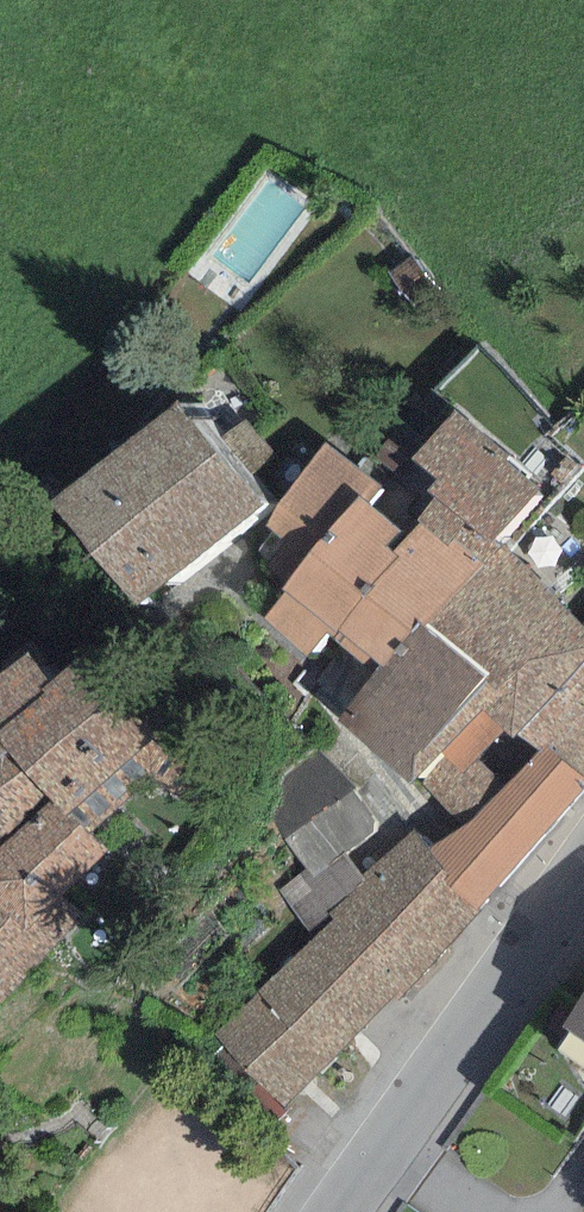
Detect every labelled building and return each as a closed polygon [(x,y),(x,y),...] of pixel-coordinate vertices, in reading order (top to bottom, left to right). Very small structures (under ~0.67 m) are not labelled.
[(179,399),(48,503),(134,609),(264,505),(179,399)] [(454,539),(481,563),(502,543),(496,538),(541,490),(456,411),(413,457),(437,480),(428,489),(437,497),(416,519),(418,522),(447,547),(454,539)] [(381,485),(324,442),(265,525),(306,559),(281,591),(285,594),(264,615),(308,656),(326,634),(331,636),(401,558),(393,550),(407,534),(365,502),(381,485)] [(418,522),(407,534),(393,550),(401,558),(331,636),(362,664),(370,655),(380,665),(419,622),(424,627),(481,563),(454,539),(447,547),(418,522)] [(502,543),(481,563),(424,627),(486,674),(463,698),(481,711),(505,732),(512,739),(519,734),(583,663),(583,631),(581,628),(583,625),(502,543)] [(424,627),(419,622),(380,665),(336,722),(410,786),(418,777),(481,711),(463,698),(486,674),(424,627)] [(2,1002),(81,922),(58,900),(111,855),(92,831),(178,762),(87,652),(49,681),(28,650),(0,672),(0,1001),(2,1002)] [(519,734),(540,750),(544,745),(583,779),(583,663),(519,734)] [(505,732),(481,711),(444,753),(457,770),(478,755),(505,732)] [(544,745),(540,750),(505,785),(478,755),(457,770),(444,753),(418,777),(461,827),(439,842),(429,850),(481,912),(487,898),(583,786),(583,779),(544,745)] [(378,825),(318,747),(279,777),(271,819),(307,868),(278,891),(312,934),(330,916),(367,881),(361,876),(344,853),(378,825)] [(429,850),(411,829),(361,876),(367,881),(330,916),(406,991),(481,912),(429,850)] [(288,1109),(406,991),(330,916),(312,934),(212,1034),(288,1109)] [(562,1026),(583,1042),(583,996),(562,1026)]
